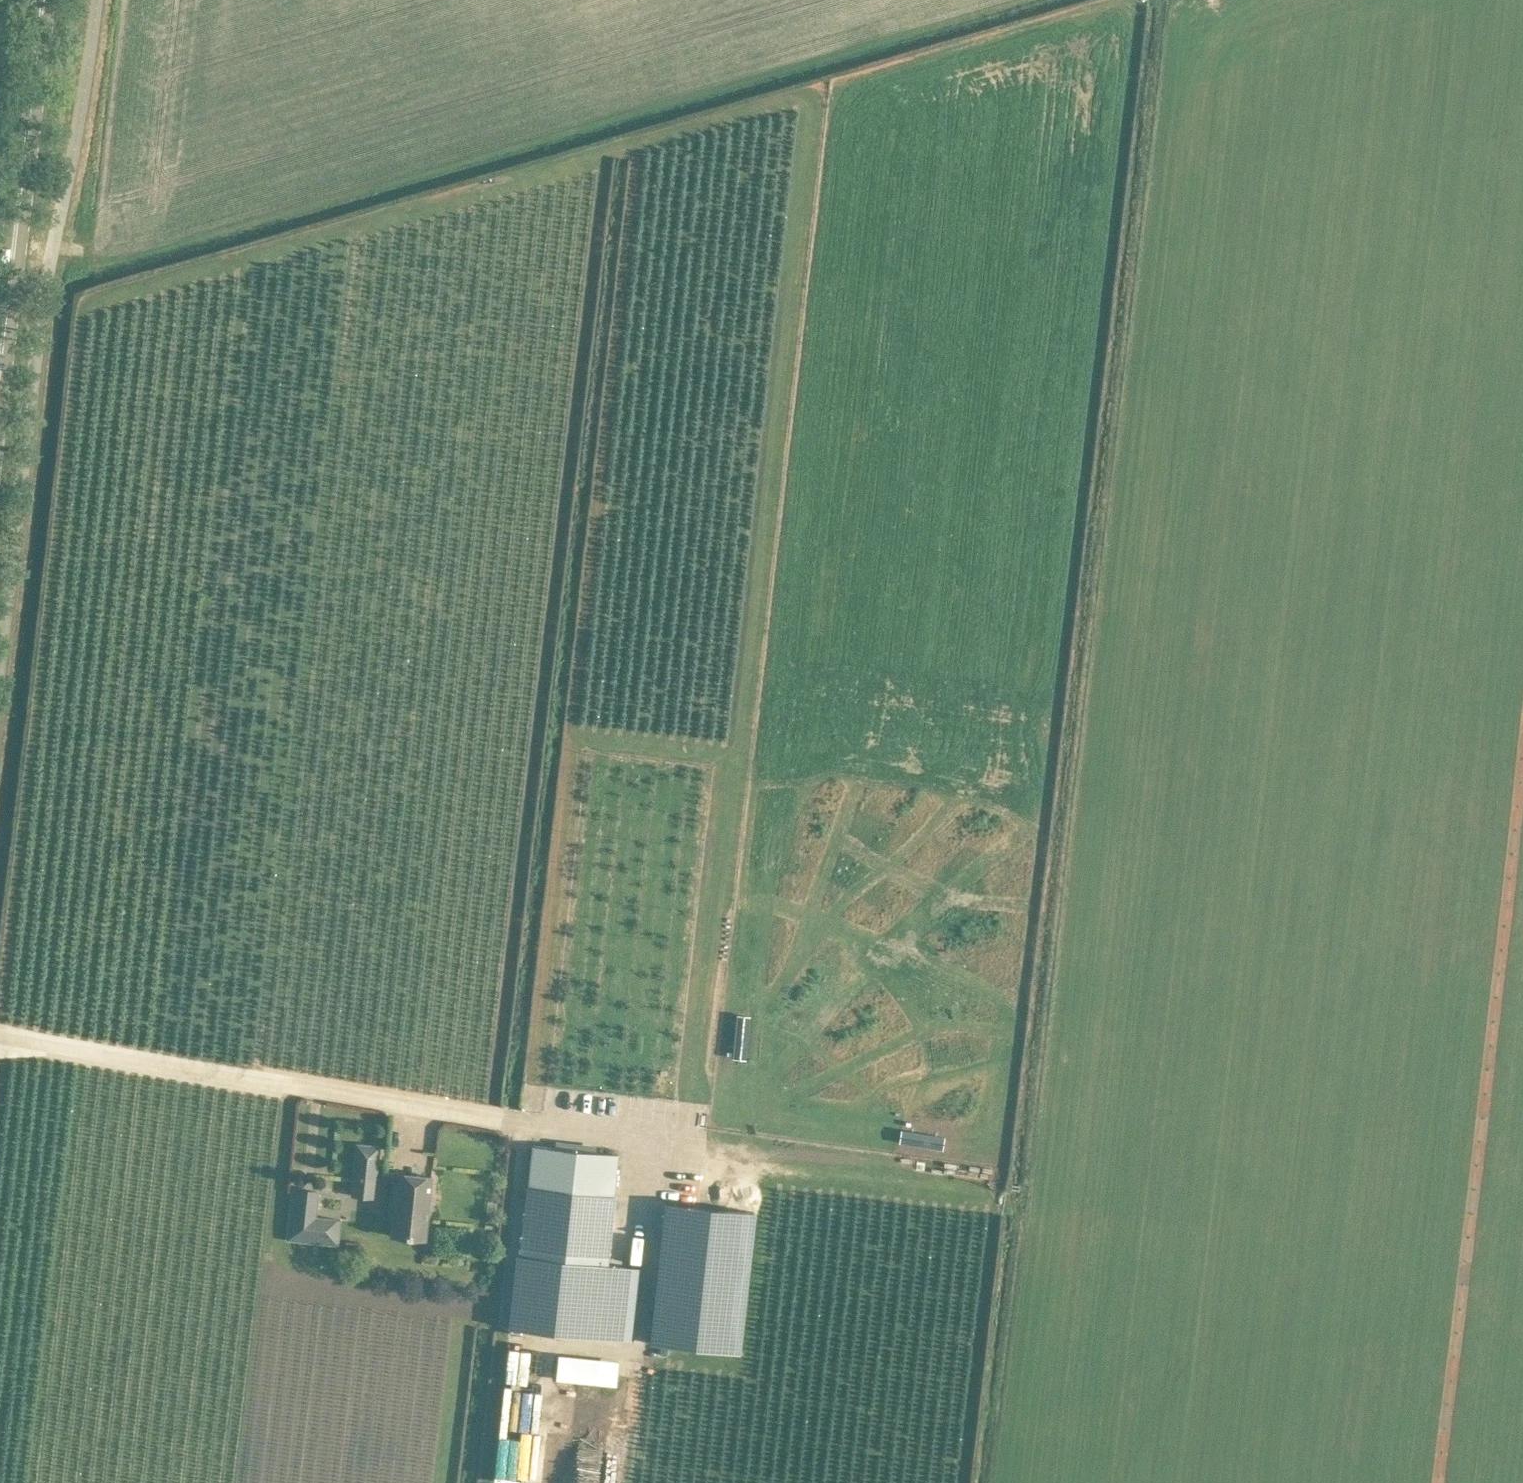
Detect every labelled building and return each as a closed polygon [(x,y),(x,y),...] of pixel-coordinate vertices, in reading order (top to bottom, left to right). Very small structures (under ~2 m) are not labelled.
[(381,1144),(357,1142),(352,1194),(375,1197),(381,1144)] [(517,1254),(509,1326),(509,1328),(529,1330),(597,1339),(597,1337),(631,1341),(639,1270),(608,1266),(617,1197),(613,1197),(618,1156),(532,1145),(520,1255),(517,1254)] [(431,1176),(393,1172),(390,1206),(394,1206),(391,1235),(425,1239),(431,1176)] [(341,1218),(316,1216),(319,1189),(292,1186),(287,1239),(339,1244),(341,1218)] [(755,1212),(664,1202),(649,1343),(740,1352),(755,1212)]
